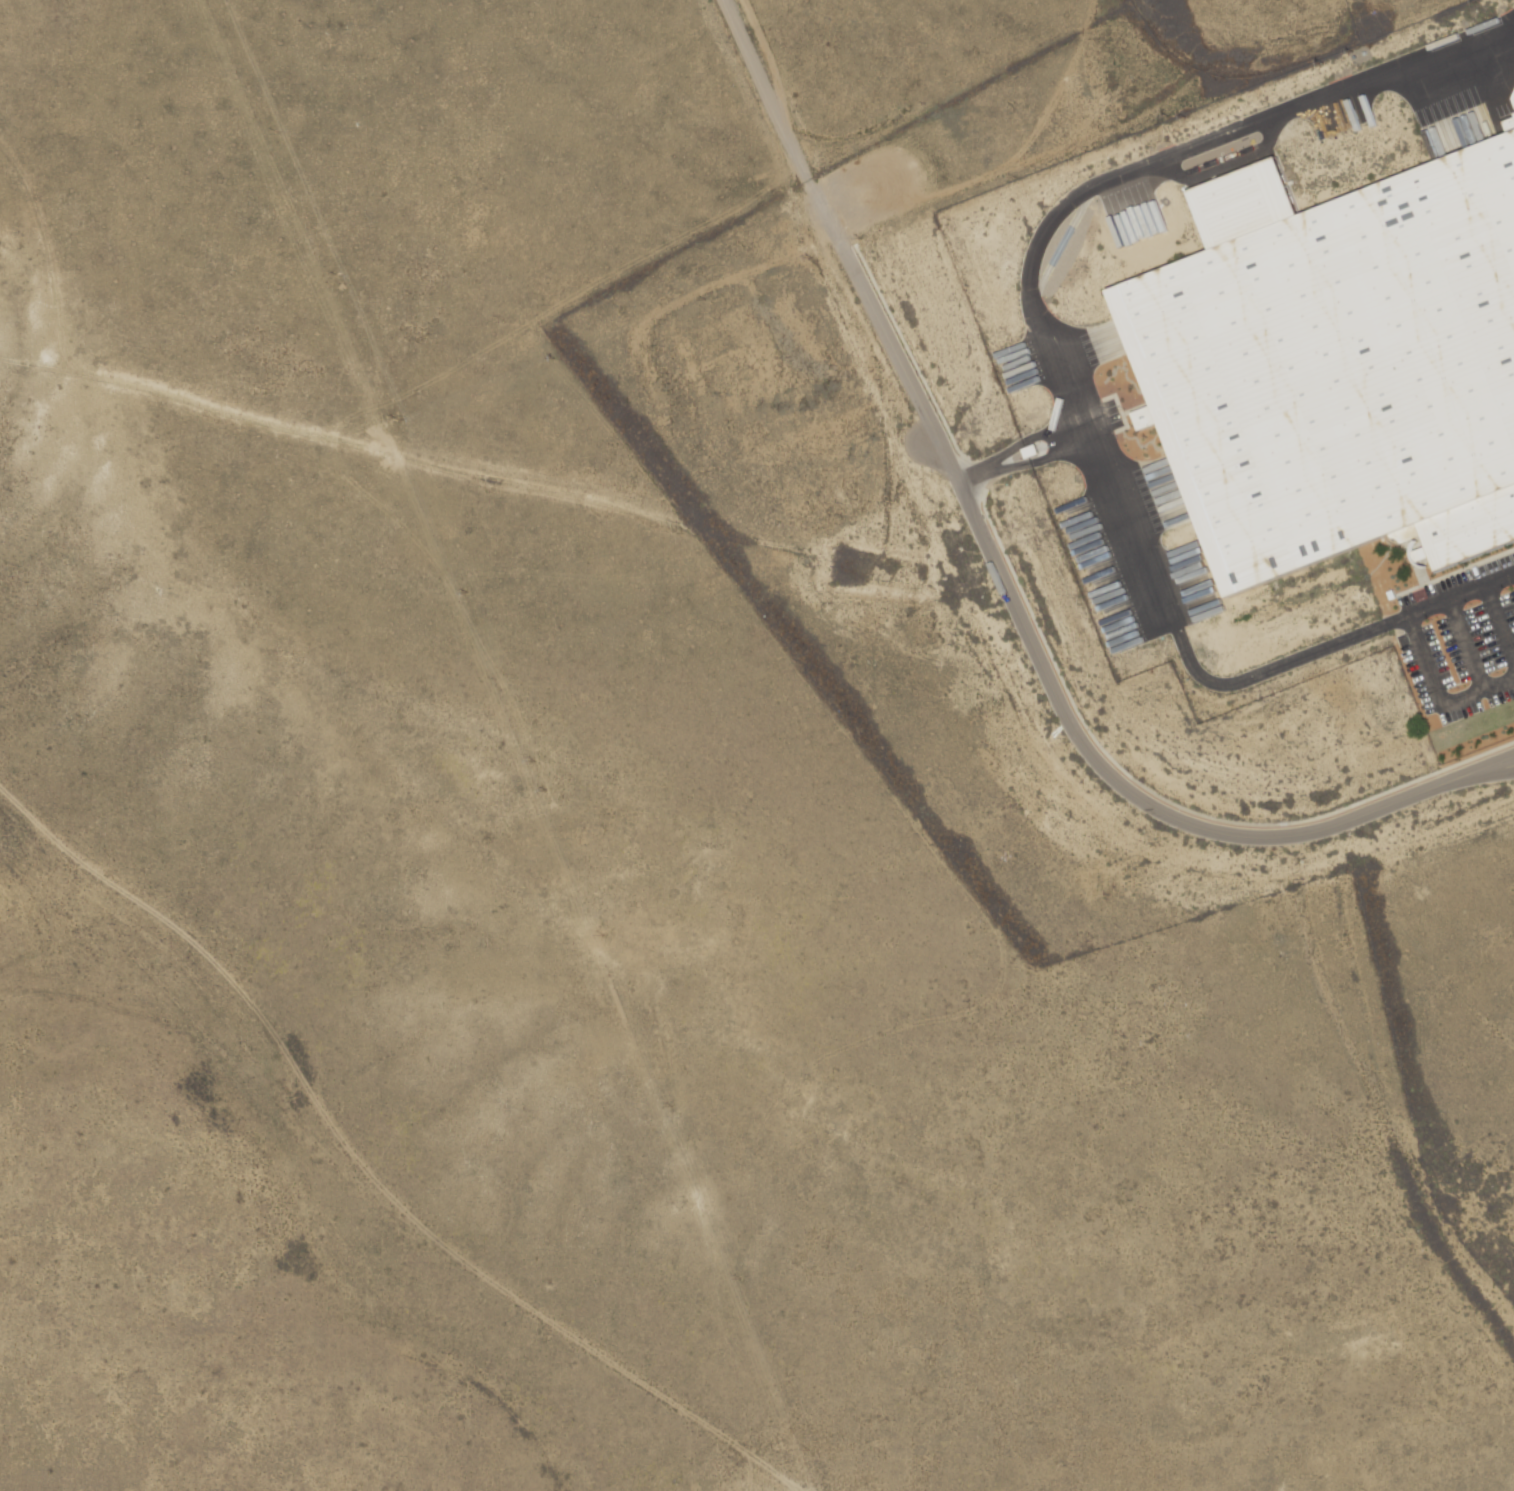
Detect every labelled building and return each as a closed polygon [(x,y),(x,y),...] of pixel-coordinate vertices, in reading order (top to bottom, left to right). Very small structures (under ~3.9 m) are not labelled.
[(1300,213),(1513,132),(1513,546),(1434,576),(1414,523),(1227,595),(1111,289),(1212,251),(1192,191),(1279,158),(1300,213)]
